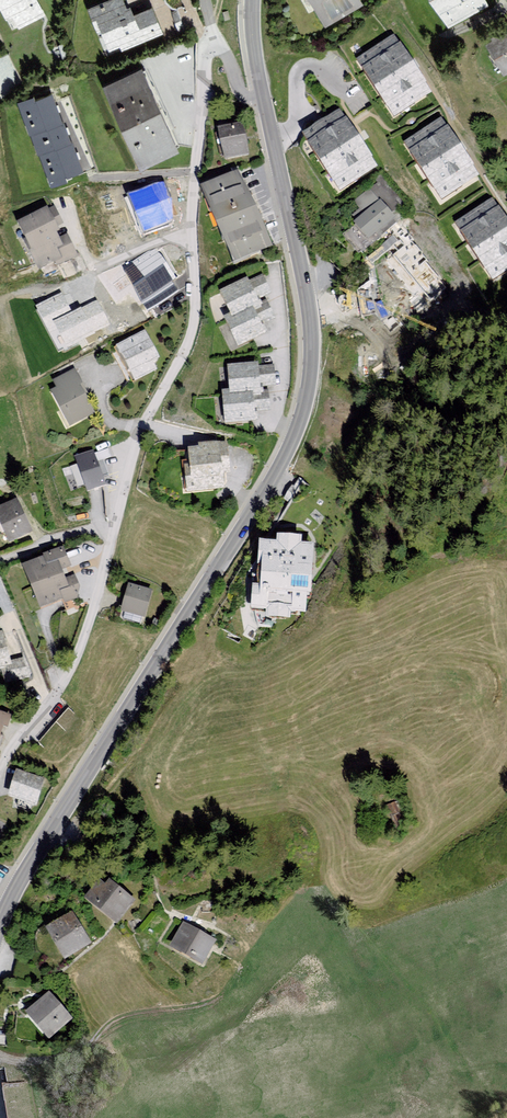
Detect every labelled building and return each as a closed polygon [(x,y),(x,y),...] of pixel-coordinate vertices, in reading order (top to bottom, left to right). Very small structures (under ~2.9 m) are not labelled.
[(12,31),(47,12),(41,0),(0,0),(0,9),(12,31)] [(88,9),(107,56),(165,32),(155,9),(135,17),(128,0),(109,0),(88,9)] [(323,25),(360,4),(357,0),(309,0),(323,25)] [(453,29),(490,9),(486,0),(438,0),(453,29)] [(231,20),(229,11),(222,12),(224,21),(231,20)] [(356,56),(393,123),(433,101),(396,34),(356,56)] [(506,74),(506,39),(492,48),(506,74)] [(103,87),(141,169),(179,152),(141,69),(103,87)] [(23,101),(53,187),(83,176),(52,91),(23,101)] [(308,138),(341,194),(380,170),(342,117),(308,138)] [(405,149),(440,207),(482,181),(447,123),(405,149)] [(221,132),(227,163),(254,158),(248,127),(221,132)] [(212,191),(241,263),(276,248),(245,176),(212,191)] [(486,275),(506,262),(506,222),(493,198),(453,222),(486,275)] [(380,201),(358,221),(378,243),(400,223),(380,201)] [(18,225),(42,278),(78,261),(53,208),(18,225)] [(125,279),(142,305),(165,290),(147,265),(125,279)] [(270,307),(265,309),(261,300),(270,296),(261,276),(222,294),(236,319),(228,322),(246,351),(272,340),(266,326),(276,319),(270,307)] [(62,291),(35,302),(49,334),(54,332),(61,349),(113,327),(100,297),(70,310),(62,291)] [(114,349),(134,388),(158,375),(153,366),(163,361),(148,332),(114,349)] [(271,413),(271,399),(268,388),(276,385),(272,365),(233,369),(236,398),(227,398),(230,430),(261,427),(261,414),(271,413)] [(48,388),(66,428),(97,413),(77,371),(48,388)] [(182,477),(184,499),(231,493),(229,478),(235,477),(231,445),(191,449),(194,475),(182,477)] [(73,460),(86,495),(108,486),(96,452),(73,460)] [(0,512),(0,524),(9,546),(34,535),(20,503),(0,512)] [(291,608),(308,609),(314,538),(301,537),(302,530),(277,528),(277,535),(259,534),(257,559),(261,559),(260,579),(252,578),(250,609),(291,612),(291,608)] [(64,552),(24,568),(41,612),(78,602),(83,591),(77,579),(70,584),(65,573),(73,569),(64,552)] [(152,591),(130,586),(124,615),(147,619),(152,591)] [(10,685),(30,679),(23,657),(9,661),(1,634),(0,634),(0,673),(5,671),(10,685)] [(0,714),(0,747),(10,718),(0,714)] [(45,779),(18,773),(11,802),(37,809),(45,779)] [(113,881),(95,905),(122,926),(141,901),(113,881)] [(72,915),(49,930),(70,961),(92,945),(72,915)] [(175,915),(160,940),(209,970),(224,944),(175,915)] [(51,997),(29,1016),(52,1043),(74,1024),(51,997)] [(3,1084),(9,1117),(36,1117),(31,1083),(3,1084)]
